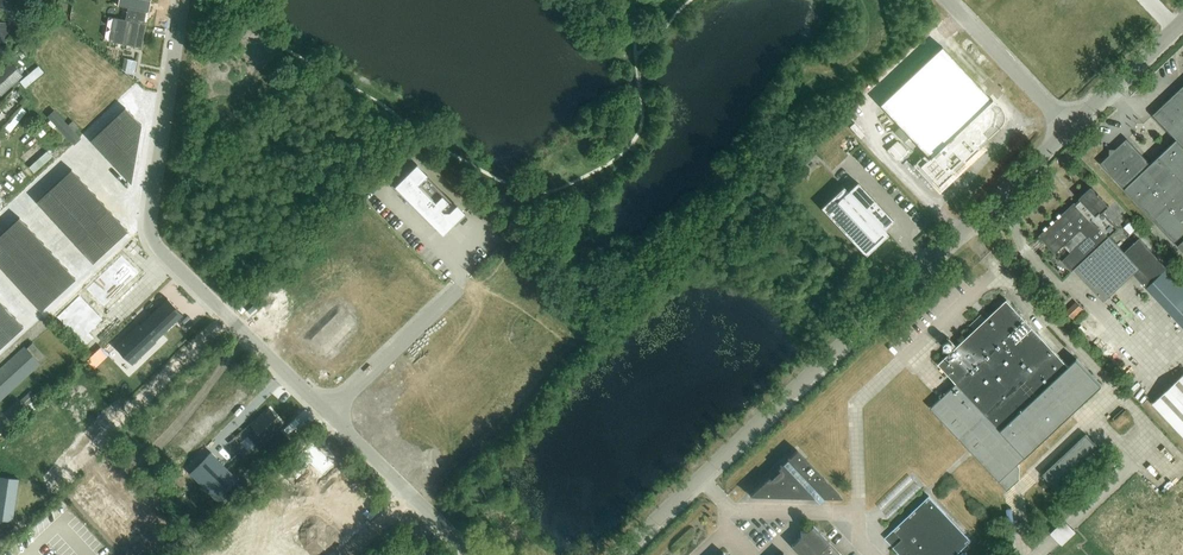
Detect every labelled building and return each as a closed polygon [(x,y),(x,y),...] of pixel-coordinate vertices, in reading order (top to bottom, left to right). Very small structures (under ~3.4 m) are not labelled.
[(11,10),(12,0),(0,0),(0,8),(11,10)] [(27,0),(14,0),(13,11),(26,12),(27,0)] [(0,21),(0,42),(10,43),(11,36),(8,36),(10,23),(0,21)] [(29,37),(19,46),(25,54),(36,45),(29,37)] [(1001,126),(1001,125),(1002,125),(1002,124),(1002,123),(1003,123),(1003,122),(1003,121),(1003,120),(1004,119),(1004,118),(1004,117),(1004,116),(1004,115),(1003,114),(1003,113),(1003,112),(1003,111),(1002,111),(1002,110),(1002,109),(1001,109),(1001,108),(1001,107),(1000,107),(999,106),(990,96),(989,96),(939,44),(877,103),(927,155),(917,164),(938,186),(999,128),(1000,127),(1000,126),(1001,126)] [(136,69),(137,62),(125,60),(123,67),(136,69)] [(9,61),(0,70),(0,95),(1,96),(13,85),(15,87),(20,82),(18,80),(22,76),(9,61)] [(1153,115),(1177,141),(1159,158),(1166,165),(1172,159),(1182,172),(1182,86),(1153,115)] [(125,107),(90,140),(131,184),(141,125),(125,107)] [(1166,165),(1159,158),(1151,165),(1127,139),(1100,164),(1173,244),(1175,242),(1182,235),(1182,184),(1181,182),(1182,181),(1182,172),(1172,159),(1166,165)] [(464,216),(413,163),(390,185),(431,225),(433,223),(439,229),(446,230),(453,223),(455,225),(464,216)] [(71,169),(36,201),(92,263),(128,230),(71,169)] [(888,234),(883,230),(893,221),(857,182),(847,191),(843,186),(821,207),(865,255),(888,234)] [(1133,274),(1145,287),(1167,267),(1139,238),(1125,252),(1110,236),(1118,228),(1103,211),(1109,206),(1091,187),(1039,236),(1055,253),(1057,252),(1080,230),(1087,237),(1064,259),(1104,301),(1133,274)] [(0,234),(0,267),(40,311),(75,278),(19,217),(0,234)] [(1133,219),(1124,227),(1130,234),(1139,225),(1133,219)] [(122,255),(87,287),(103,305),(138,273),(122,255)] [(1145,287),(1182,327),(1182,285),(1167,267),(1145,287)] [(133,365),(141,358),(141,357),(140,356),(147,350),(155,343),(156,344),(157,343),(156,342),(183,316),(166,299),(139,324),(138,323),(137,324),(138,325),(118,344),(117,343),(115,345),(116,347),(133,365)] [(1078,299),(1068,309),(1076,318),(1086,308),(1078,299)] [(1068,366),(1006,300),(938,364),(956,383),(930,407),(1007,490),(1019,479),(1019,467),(1017,464),(1101,385),(1076,358),(1068,366)] [(23,326),(0,301),(0,348),(23,326)] [(32,342),(26,348),(38,361),(44,355),(32,342)] [(0,368),(0,400),(40,364),(38,361),(26,348),(24,346),(0,368)] [(1151,403),(1182,437),(1182,373),(1151,403)] [(37,407),(33,401),(37,398),(31,391),(20,400),(26,407),(23,409),(29,414),(37,407)] [(255,430),(247,436),(255,445),(262,439),(264,441),(279,429),(277,427),(282,423),(270,409),(266,413),(264,411),(250,424),(255,430)] [(15,428),(25,418),(21,413),(15,418),(16,419),(11,423),(15,428)] [(1053,486),(1097,446),(1086,434),(1042,475),(1053,486)] [(748,495),(842,498),(796,450),(748,495)] [(216,500),(237,479),(210,452),(189,473),(216,500)] [(13,521),(19,479),(0,476),(0,519),(13,521)] [(86,513),(104,495),(88,478),(69,495),(86,513)] [(182,521),(200,503),(184,486),(165,504),(182,521)] [(103,530),(121,512),(104,495),(86,513),(103,530)] [(971,541),(930,496),(885,538),(901,554),(956,554),(971,541)] [(316,532),(288,504),(276,517),(304,544),(316,532)] [(119,547),(138,530),(121,512),(103,530),(119,547)] [(276,517),(263,529),(290,554),(294,554),(304,544),(276,517)] [(1067,518),(1053,531),(1065,544),(1079,530),(1067,518)] [(812,525),(806,531),(800,531),(800,537),(791,546),(800,554),(841,554),(812,525)] [(218,543),(224,551),(234,544),(227,536),(218,543)] [(251,542),(239,554),(265,554),(251,542)]
